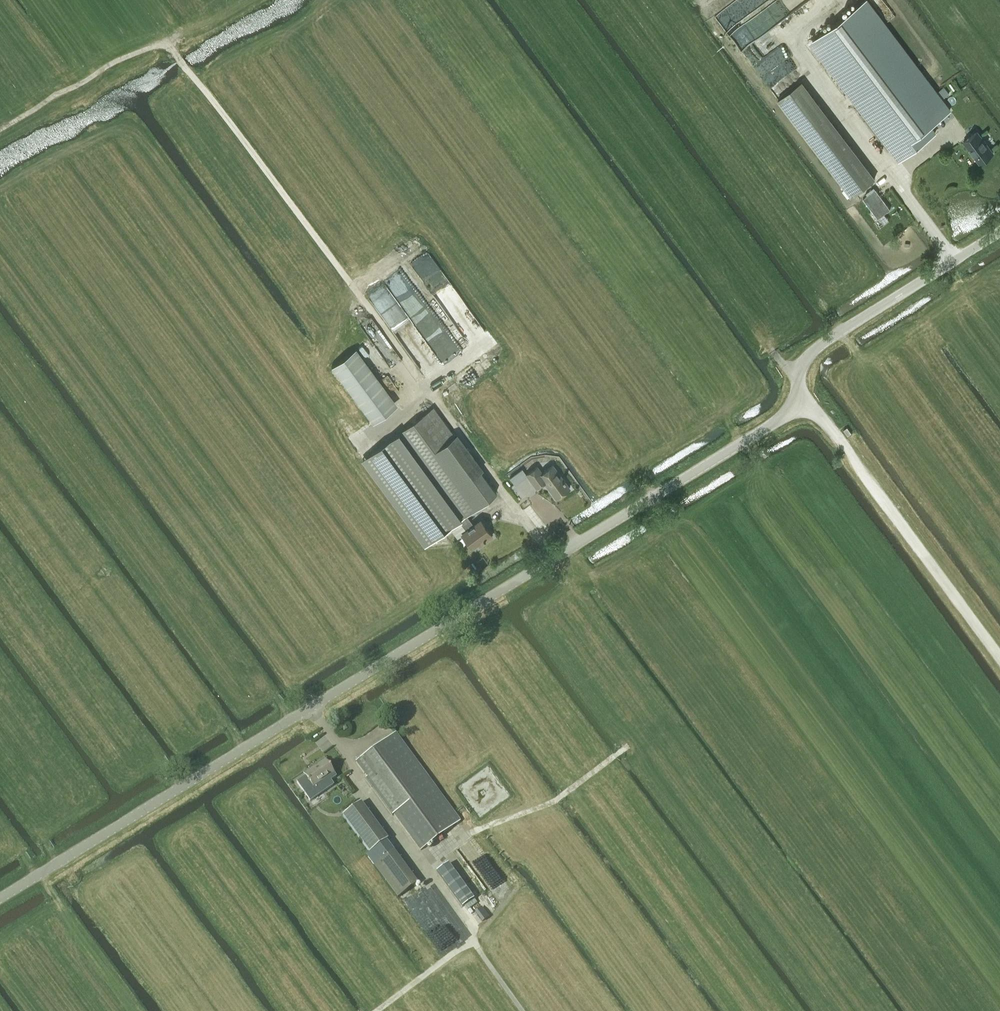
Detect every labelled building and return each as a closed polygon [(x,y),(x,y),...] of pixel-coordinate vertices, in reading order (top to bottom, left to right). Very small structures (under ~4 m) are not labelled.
[(811,43),(899,160),(935,133),(929,126),(950,110),(884,24),(867,1),(811,43)] [(875,178),(802,82),(779,100),(851,196),(855,193),(875,178)] [(993,152),(977,131),(964,141),(980,163),(993,152)] [(872,193),(858,203),(877,228),(890,218),(872,193)] [(356,348),(330,367),(373,423),(398,404),(356,348)] [(438,447),(455,435),(435,406),(363,459),(426,544),(443,531),(449,527),(458,520),(466,514),(496,493),(480,471),(464,483),(438,447)] [(852,432),(847,426),(843,429),(848,435),(852,432)] [(455,435),(438,447),(464,483),(480,471),(455,435)] [(556,497),(569,488),(553,465),(543,473),(538,466),(527,474),(536,487),(544,481),(556,497)] [(474,525),(466,514),(458,520),(465,530),(462,533),(472,546),(483,538),(485,541),(492,535),(481,520),(474,525)] [(421,850),(460,821),(395,733),(356,762),(367,778),(365,779),(392,815),(394,814),(421,850)] [(333,785),(330,780),(336,777),(324,759),(313,767),(312,767),(313,769),(311,771),(310,770),(309,771),(304,774),(305,776),(297,781),(310,801),(333,785)] [(360,802),(342,816),(349,825),(368,811),(361,802),(360,802)] [(368,811),(349,825),(369,852),(385,840),(387,838),(368,811)] [(385,840),(369,852),(366,855),(374,865),(393,851),(385,840)] [(417,883),(393,851),(374,865),(397,898),(417,883)]
